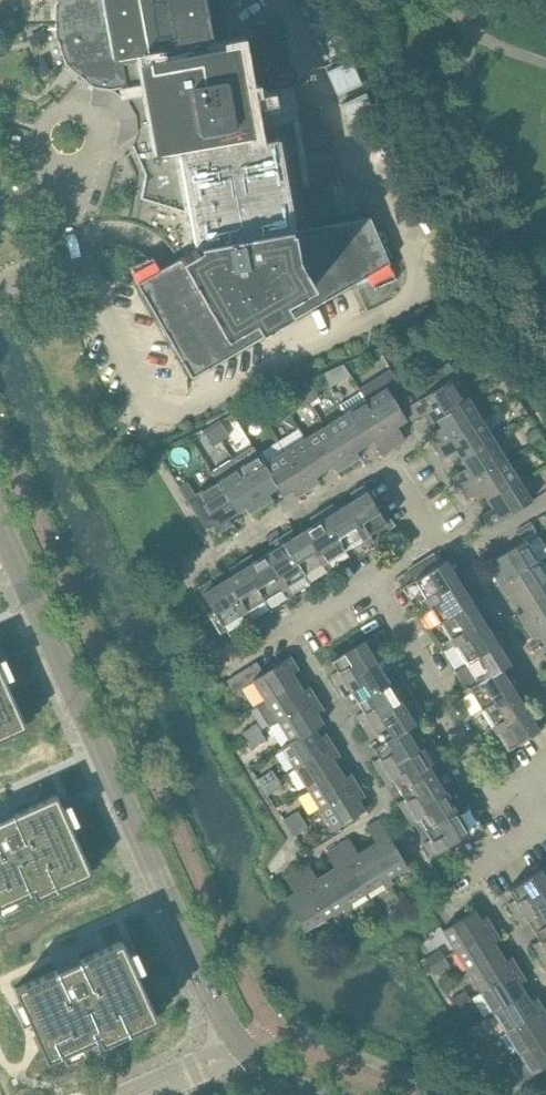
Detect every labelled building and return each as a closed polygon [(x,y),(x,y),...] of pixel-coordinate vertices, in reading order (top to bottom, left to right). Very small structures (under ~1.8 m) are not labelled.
[(55,4),(55,35),(65,65),(93,87),(99,88),(98,98),(107,100),(108,98),(116,102),(118,100),(124,106),(123,108),(127,116),(129,115),(131,124),(129,125),(128,134),(125,134),(123,143),(132,146),(144,174),(140,199),(193,215),(199,247),(137,284),(191,378),(390,263),(370,217),(290,231),(288,221),(297,215),(284,139),(272,128),(265,129),(253,114),(245,115),(225,3),(222,0),(57,0),(55,4)] [(286,49),(282,22),(258,27),(262,54),(286,49)] [(418,399),(404,408),(412,420),(426,411),(431,419),(463,399),(451,380),(456,376),(447,363),(437,369),(410,386),(418,399)] [(358,388),(359,391),(394,446),(405,439),(396,425),(406,419),(394,400),(398,385),(389,369),(358,388)] [(301,387),(310,402),(318,397),(309,382),(301,387)] [(301,387),(292,392),(302,407),(310,402),(301,387)] [(345,413),(365,445),(374,439),(382,453),(394,446),(359,391),(339,403),(345,413)] [(270,410),(260,395),(252,400),(262,415),(270,410)] [(463,399),(431,419),(432,421),(437,418),(442,426),(427,435),(434,446),(480,417),(467,396),(463,399)] [(262,415),(252,400),(244,405),(253,420),(262,415)] [(345,413),(325,426),(348,463),(359,456),(356,450),(365,445),(345,413)] [(480,417),(434,446),(441,457),(456,449),(461,458),(493,438),(480,417)] [(212,426),(221,441),(228,436),(219,421),(212,426)] [(212,426),(203,431),(212,446),(221,441),(212,426)] [(337,470),(348,463),(325,426),(305,438),(324,470),(333,464),(337,470)] [(277,440),(284,451),(307,488),(319,481),(315,476),(324,470),(305,438),(298,427),(277,440)] [(499,434),(493,438),(461,458),(467,467),(452,476),(459,487),(505,457),(495,442),(501,438),(499,434)] [(277,440),(257,453),(283,495),(293,490),(296,495),(307,488),(284,451),(277,440)] [(261,505),(271,498),(272,498),(268,492),(277,487),(283,496),(283,495),(257,453),(252,446),(232,458),(261,505)] [(505,457),(459,487),(467,498),(481,489),(486,498),(524,475),(522,471),(516,475),(505,457)] [(212,471),(217,480),(237,512),(246,506),(250,512),(261,505),(232,458),(212,471)] [(529,483),(524,475),(486,498),(492,507),(478,516),(485,528),(531,500),(523,487),(529,483)] [(219,531),(231,524),(231,523),(228,517),(237,512),(217,480),(195,494),(196,496),(188,501),(204,526),(209,528),(215,524),(219,531)] [(179,486),(188,501),(196,496),(195,494),(187,481),(179,486)] [(363,485),(362,485),(351,493),(354,498),(345,504),(369,542),(373,540),(369,533),(386,522),(363,485)] [(321,511),(349,555),(369,542),(345,504),(336,509),(333,504),(321,511)] [(305,529),(328,567),(349,555),(321,511),(310,518),(314,523),(305,529)] [(530,521),(515,531),(521,539),(535,530),(530,521)] [(281,536),(308,580),(328,567),(305,529),(296,535),(292,529),(281,536)] [(493,573),(500,584),(545,555),(545,547),(538,535),(526,543),(524,540),(492,559),(499,569),(493,573)] [(281,536),(270,543),(273,549),(264,554),(288,592),(308,580),(281,536)] [(459,568),(458,567),(451,556),(440,563),(434,554),(439,551),(439,550),(407,569),(424,596),(418,600),(420,604),(458,580),(453,571),(459,568)] [(288,592),(264,554),(255,560),(252,554),(240,561),(267,605),(288,592)] [(500,584),(507,595),(513,592),(518,601),(545,583),(545,555),(500,584)] [(233,574),(223,580),(247,618),(267,605),(240,561),(229,568),(233,574)] [(243,620),(247,618),(223,580),(214,585),(211,579),(199,587),(222,624),(239,614),(243,620)] [(458,580),(420,604),(433,625),(477,597),(470,586),(464,589),(458,580)] [(519,614),(525,624),(545,612),(545,583),(518,601),(524,610),(518,613),(519,614)] [(477,597),(433,625),(446,645),(484,621),(478,612),(484,608),(477,597)] [(525,624),(532,636),(538,632),(544,641),(545,640),(545,612),(525,624)] [(484,621),(446,645),(458,665),(502,638),(496,626),(490,630),(484,621)] [(363,639),(331,659),(337,669),(332,673),(339,684),(377,661),(366,643),(372,640),(369,636),(363,639)] [(502,638),(458,665),(470,684),(468,686),(468,687),(509,662),(504,653),(509,649),(502,638)] [(264,672),(257,661),(226,680),(234,692),(253,680),(265,701),(297,681),(292,672),(297,668),(290,656),(264,672)] [(377,661),(339,684),(345,695),(346,696),(351,692),(357,701),(395,677),(392,673),(387,677),(377,661)] [(509,662),(468,687),(481,707),(519,684),(512,673),(506,676),(501,668),(509,662)] [(23,723),(0,671),(0,733),(23,723)] [(363,710),(357,714),(364,725),(402,701),(392,685),(397,681),(395,677),(357,701),(363,710)] [(269,726),(278,721),(316,697),(309,686),(303,690),(297,681),(265,701),(257,706),(269,726)] [(519,684),(481,707),(494,727),(525,708),(520,699),(526,695),(519,684)] [(316,697),(278,721),(290,740),(291,741),(314,727),(314,728),(323,722),(317,712),(323,709),(316,697)] [(402,701),(364,725),(371,735),(371,736),(377,733),(382,740),(373,746),(373,747),(405,728),(406,728),(415,722),(419,720),(421,719),(420,718),(419,715),(413,719),(402,701)] [(525,708),(494,727),(507,749),(544,725),(537,713),(531,717),(525,708)] [(246,741),(261,732),(256,724),(241,733),(246,741)] [(319,736),(314,728),(314,727),(291,741),(290,740),(281,746),(294,767),(332,744),(325,732),(319,736)] [(379,756),(373,760),(374,760),(380,771),(418,748),(406,728),(405,728),(373,747),(379,756)] [(261,732),(246,741),(251,749),(266,740),(261,732)] [(294,767),(307,788),(339,768),(333,759),(339,755),(332,744),(294,767)] [(418,748),(380,771),(387,782),(387,783),(393,779),(399,788),(436,765),(434,761),(428,764),(418,748)] [(404,797),(399,801),(406,812),(443,789),(433,772),(439,769),(436,765),(399,788),(404,797)] [(307,788),(320,808),(357,784),(350,773),(345,777),(339,768),(307,788)] [(257,779),(262,787),(277,778),(272,769),(257,779)] [(282,786),(277,778),(262,787),(267,795),(282,786)] [(364,796),(357,784),(320,808),(333,829),(365,809),(359,799),(364,796)] [(443,789),(406,812),(412,823),(413,823),(418,820),(424,829),(462,805),(459,801),(453,805),(443,789)] [(0,823),(0,909),(89,869),(57,797),(0,823)] [(464,809),(462,805),(424,829),(430,838),(424,841),(432,854),(469,830),(458,813),(464,809)] [(282,819),(287,828),(302,818),(297,810),(282,819)] [(307,827),(302,818),(287,828),(292,836),(307,827)] [(407,866),(379,820),(367,827),(376,841),(367,847),(386,879),(407,866)] [(366,891),(386,879),(367,847),(357,853),(349,838),(337,845),(366,891)] [(366,891),(337,845),(326,852),(335,867),(326,872),(345,904),(366,891)] [(325,916),(345,904),(326,872),(317,878),(308,863),(297,870),(325,916)] [(508,888),(514,898),(509,901),(509,902),(515,913),(545,894),(545,878),(542,872),(545,869),(545,865),(540,868),(508,888)] [(325,916),(297,870),(285,877),(294,891),(284,897),(304,929),(325,916)] [(515,913),(522,924),(528,921),(534,930),(545,922),(545,894),(515,913)] [(474,909),(453,923),(443,929),(456,950),(493,927),(486,916),(481,919),(474,909)] [(534,942),(534,943),(540,954),(545,951),(545,922),(534,930),(539,939),(534,942)] [(456,950),(468,971),(500,951),(494,942),(500,938),(493,927),(456,950)] [(31,981),(14,988),(20,1001),(21,1003),(29,1021),(32,1027),(33,1031),(36,1036),(47,1061),(62,1054),(63,1053),(80,1046),(81,1045),(90,1041),(96,1038),(99,1037),(155,1012),(150,1003),(141,981),(137,972),(129,955),(128,953),(122,940),(106,947),(97,951),(96,951),(97,953),(80,961),(58,971),(57,969),(31,981)] [(430,966),(445,957),(440,949),(425,958),(430,966)] [(481,991),(518,968),(511,957),(506,960),(500,951),(468,971),(481,991)] [(430,966),(435,975),(450,965),(445,957),(430,966)] [(481,991),(493,1011),(525,992),(519,983),(525,979),(518,968),(481,991)] [(455,1007),(470,998),(465,990),(450,999),(455,1007)] [(506,1031),(543,1009),(536,997),(531,1001),(525,992),(493,1011),(506,1031)] [(455,1007),(460,1015),(475,1006),(470,998),(455,1007)] [(518,1052),(545,1035),(545,1026),(544,1023),(545,1022),(545,1014),(543,1009),(506,1031),(518,1052)] [(470,1043),(474,1051),(489,1041),(485,1034),(470,1043)] [(545,1065),(545,1035),(518,1052),(521,1056),(509,1063),(521,1083),(519,1084),(524,1092),(539,1083),(533,1073),(545,1065)] [(474,1051),(480,1059),(495,1050),(489,1041),(474,1051)]
